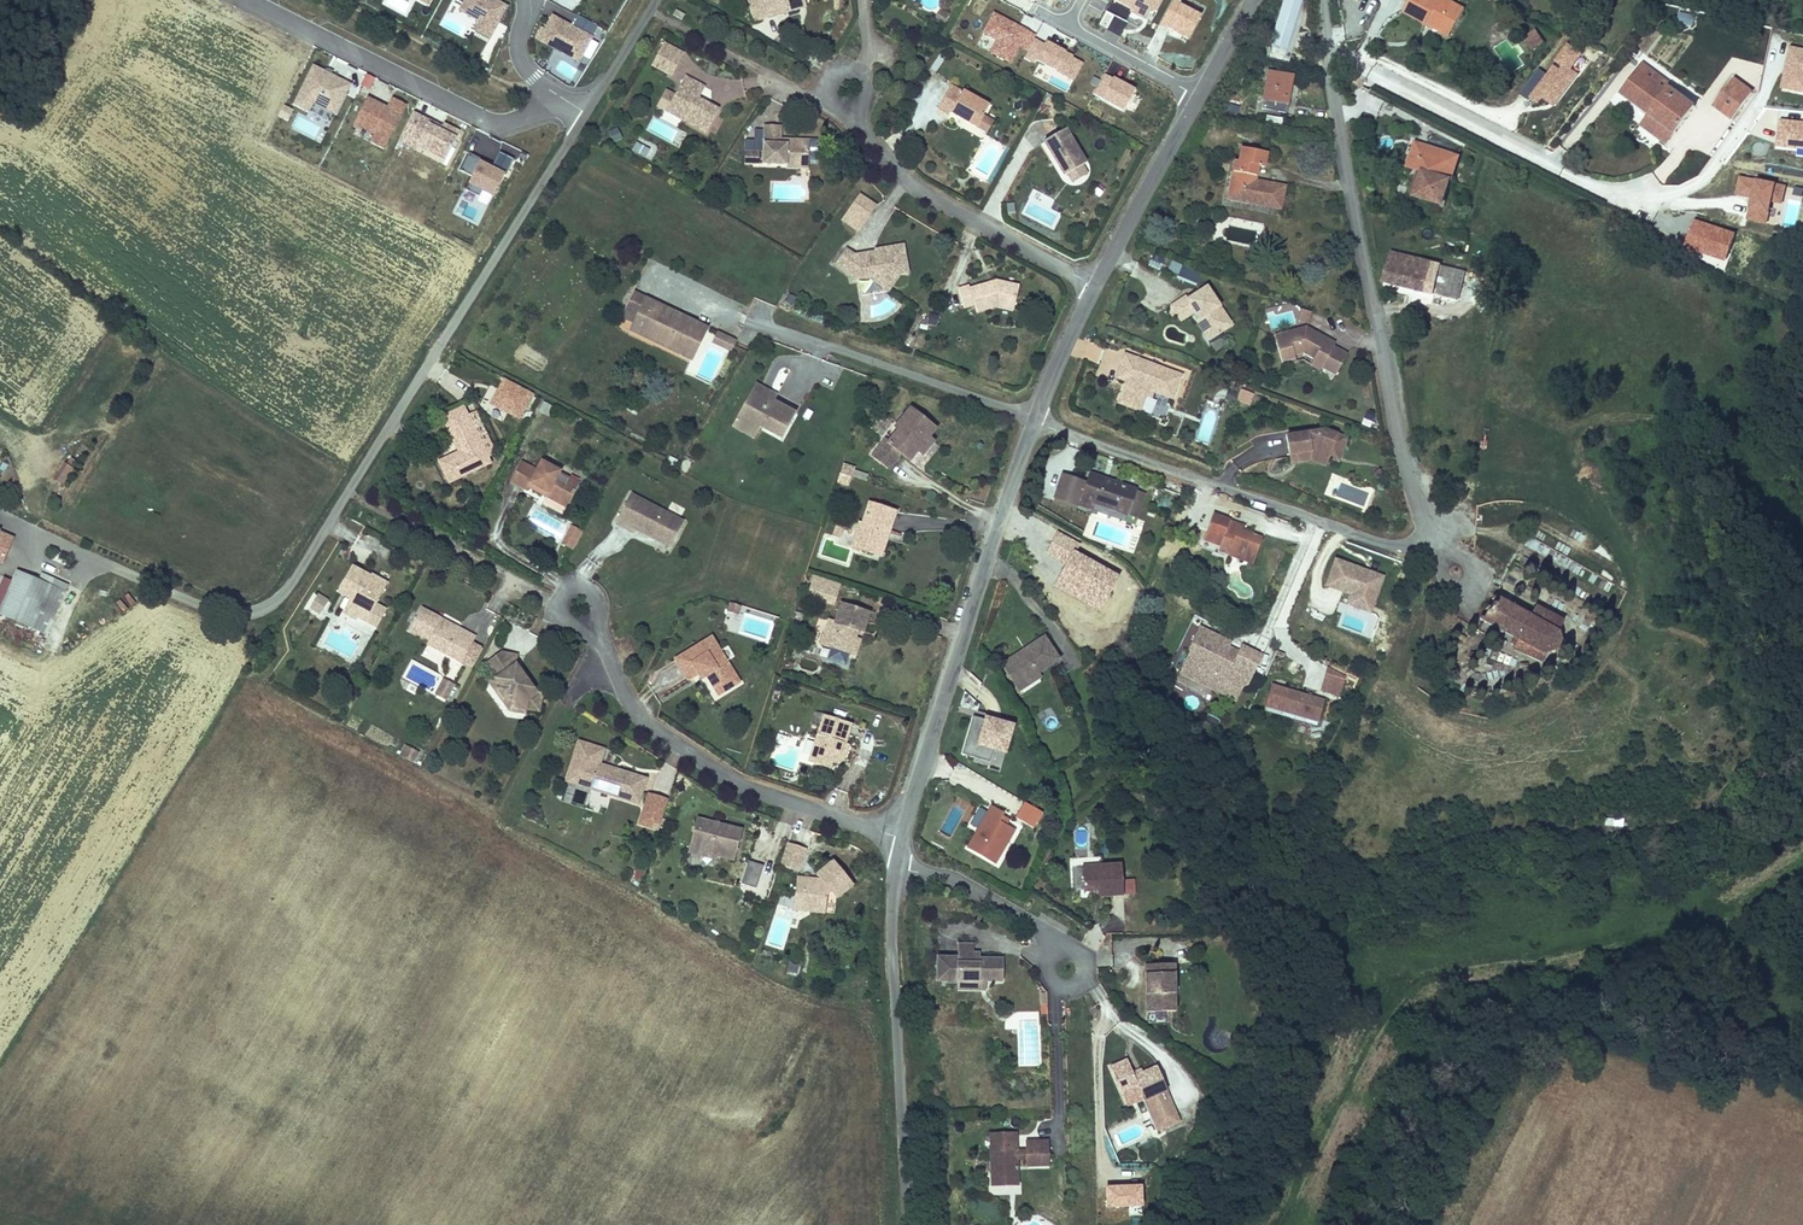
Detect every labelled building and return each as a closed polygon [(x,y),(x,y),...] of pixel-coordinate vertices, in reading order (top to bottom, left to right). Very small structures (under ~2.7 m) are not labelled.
[(496,0),(465,0),(462,5),(458,12),(479,23),(474,32),(490,41),(509,7),(496,0)] [(770,18),(806,11),(804,0),(766,0),(770,18)] [(806,11),(814,9),(812,0),(804,0),(806,11)] [(1164,0),(1116,0),(1133,9),(1130,13),(1151,24),(1164,0)] [(1208,7),(1195,0),(1184,0),(1183,1),(1181,0),(1172,0),(1159,25),(1168,30),(1166,35),(1187,46),(1208,7)] [(1303,1),(1300,0),(1283,0),(1269,50),(1288,55),(1303,1)] [(1430,17),(1453,29),(1465,6),(1454,0),(1409,0),(1403,11),(1427,23),(1430,17)] [(683,15),(687,9),(681,6),(678,12),(683,15)] [(941,23),(947,12),(939,8),(933,18),(941,23)] [(1039,9),(1036,16),(1049,22),(1052,15),(1039,9)] [(1677,21),(1692,24),(1693,15),(1679,12),(1677,21)] [(1012,66),(1021,49),(1027,52),(1036,35),(994,13),(982,34),(996,41),(989,54),(1012,66)] [(594,37),(552,15),(545,29),(541,27),(535,39),(539,41),(538,42),(580,65),(594,37)] [(1450,35),(1453,29),(1430,17),(1427,23),(1450,35)] [(1544,40),(1537,27),(1523,35),(1530,48),(1544,40)] [(665,43),(658,57),(677,67),(685,53),(665,43)] [(1043,43),(1034,60),(1074,80),(1082,63),(1043,43)] [(1790,47),(1781,91),(1802,95),(1802,49),(1790,47)] [(672,77),(677,67),(658,57),(652,67),(672,77)] [(1638,85),(1633,92),(1657,109),(1645,126),(1668,142),(1697,101),(1672,83),(1663,95),(1641,80),(1651,67),(1643,61),(1630,79),(1638,85)] [(352,85),(313,66),(293,105),(310,114),(315,105),(337,116),(352,85)] [(1672,83),(1651,67),(1641,80),(1663,95),(1672,83)] [(1296,76),(1268,71),(1262,102),(1264,102),(1289,107),(1290,107),(1296,76)] [(375,79),(366,75),(360,86),(369,91),(375,79)] [(1123,114),(1136,91),(1114,79),(1114,80),(1105,75),(1094,96),(1102,101),(1101,102),(1123,114)] [(1733,116),(1753,89),(1734,75),(1714,103),(1733,116)] [(705,133),(719,109),(699,98),(704,87),(685,77),(676,93),(666,112),(705,133)] [(1645,126),(1657,109),(1633,92),(1638,85),(1630,79),(1620,93),(1647,112),(1640,123),(1645,126)] [(950,114),(977,129),(984,116),(990,106),(964,91),(964,92),(952,85),(937,111),(949,117),(950,114)] [(667,89),(657,107),(666,112),(676,93),(667,89)] [(384,150),(407,106),(393,99),(388,108),(368,98),(353,126),(373,136),(370,143),(384,150)] [(1287,116),(1289,107),(1264,102),(1263,111),(1287,116)] [(293,110),(284,106),(279,117),(288,122),(293,110)] [(442,127),(413,113),(399,142),(416,151),(418,148),(445,161),(460,132),(444,123),(442,127)] [(995,122),(984,116),(977,129),(987,135),(995,122)] [(1267,116),(1265,123),(1282,126),(1283,119),(1267,116)] [(1802,152),(1802,122),(1779,120),(1777,150),(1802,152)] [(614,144),(623,139),(617,127),(608,132),(614,144)] [(765,173),(790,170),(789,164),(810,161),(808,143),(781,147),(780,142),(778,130),(759,133),(765,173)] [(1066,131),(1045,143),(1053,157),(1056,156),(1060,162),(1057,164),(1065,178),(1068,176),(1082,168),(1086,165),(1066,131)] [(780,142),(781,147),(808,143),(807,138),(780,142)] [(1416,142),(1408,167),(1418,170),(1423,171),(1415,196),(1445,205),(1460,156),(1416,142)] [(632,153),(648,157),(650,147),(634,143),(632,153)] [(1268,150),(1241,145),(1238,158),(1234,157),(1226,198),(1281,209),(1286,184),(1256,178),(1259,163),(1265,164),(1268,150)] [(760,167),(760,152),(745,151),(744,166),(760,167)] [(468,186),(494,199),(513,160),(500,153),(492,168),(480,163),(481,160),(469,154),(460,172),(472,178),(468,186)] [(810,161),(789,164),(790,170),(790,173),(811,171),(810,161)] [(1082,168),(1068,176),(1073,184),(1087,176),(1082,168)] [(1410,194),(1415,196),(1423,171),(1418,170),(1410,194)] [(1735,197),(1747,198),(1744,222),(1771,225),(1773,205),(1783,206),(1786,184),(1737,179),(1735,197)] [(862,195),(851,213),(866,223),(878,205),(862,195)] [(1174,207),(1178,216),(1183,214),(1179,205),(1174,207)] [(861,231),(866,223),(851,213),(845,221),(861,231)] [(1214,229),(1215,239),(1227,239),(1227,229),(1214,229)] [(876,261),(867,263),(866,255),(858,257),(847,248),(835,264),(848,275),(849,282),(866,278),(872,282),(883,280),(886,284),(896,279),(908,277),(904,249),(875,254),(876,261)] [(1424,289),(1458,299),(1466,271),(1391,249),(1383,277),(1405,284),(1424,289)] [(875,254),(866,255),(867,263),(876,261),(875,254)] [(1167,272),(1170,261),(1152,255),(1149,266),(1167,272)] [(1170,260),(1166,270),(1196,284),(1201,274),(1170,260)] [(1208,283),(1186,298),(1184,294),(1168,304),(1178,320),(1193,310),(1197,317),(1200,314),(1208,326),(1211,324),(1217,332),(1233,322),(1208,283)] [(1403,290),(1423,296),(1424,289),(1405,284),(1403,290)] [(995,314),(995,310),(1012,310),(1015,291),(994,287),(966,297),(965,294),(954,298),(962,317),(972,313),(975,322),(995,314)] [(634,294),(625,311),(634,316),(627,330),(687,359),(703,328),(634,294)] [(1310,324),(1311,312),(1300,312),(1300,323),(1310,324)] [(1208,326),(1200,314),(1197,317),(1209,337),(1217,332),(1211,324),(1208,326)] [(1341,374),(1351,357),(1338,349),(1320,340),(1322,336),(1309,330),(1280,339),(1288,363),(1301,359),(1300,356),(1309,354),(1320,359),(1322,355),(1331,359),(1327,368),(1341,374)] [(711,342),(722,347),(726,339),(715,334),(711,342)] [(1320,340),(1338,349),(1339,345),(1322,336),(1320,340)] [(731,342),(726,339),(722,347),(727,350),(731,342)] [(1116,372),(1126,375),(1124,380),(1116,401),(1141,410),(1147,395),(1152,397),(1154,391),(1174,398),(1183,373),(1124,351),(1116,372)] [(1320,359),(1317,365),(1326,370),(1327,368),(1331,359),(1322,355),(1320,359)] [(1126,375),(1116,372),(1114,377),(1124,380),(1126,375)] [(796,415),(774,403),(778,396),(756,384),(732,429),(754,441),(760,430),(782,441),(796,415)] [(441,412),(445,421),(467,411),(463,402),(441,412)] [(550,416),(553,406),(543,403),(541,413),(550,416)] [(455,438),(458,446),(456,447),(435,455),(445,477),(488,458),(485,452),(478,437),(467,411),(445,421),(452,439),(455,438)] [(926,442),(933,433),(908,413),(894,431),(897,434),(886,448),(907,464),(914,456),(919,460),(930,445),(926,442)] [(1294,427),(1296,446),(1317,444),(1334,451),(1340,453),(1342,448),(1347,450),(1355,432),(1333,423),(1294,427)] [(491,450),(484,434),(478,437),(485,452),(491,450)] [(1331,459),(1334,451),(1317,444),(1296,446),(1297,455),(1316,453),(1331,459)] [(685,459),(680,471),(687,474),(692,463),(685,459)] [(520,461),(509,481),(523,488),(524,487),(527,482),(545,491),(542,496),(564,507),(573,491),(562,486),(552,480),(558,470),(539,460),(534,469),(520,461)] [(850,483),(853,474),(842,470),(839,479),(850,483)] [(1069,478),(1060,501),(1083,509),(1086,501),(1094,505),(1139,522),(1148,498),(1095,477),(1091,487),(1069,478)] [(566,478),(562,486),(573,491),(577,484),(566,478)] [(837,486),(847,490),(850,483),(839,479),(837,486)] [(527,482),(524,487),(542,496),(545,491),(527,482)] [(1171,510),(1174,493),(1160,490),(1156,507),(1171,510)] [(653,534),(658,533),(672,541),(681,523),(629,494),(613,524),(631,533),(633,530),(650,539),(653,534)] [(1090,516),(1094,505),(1086,501),(1083,509),(1060,501),(1059,504),(1090,516)] [(851,552),(873,559),(880,537),(886,539),(893,517),(868,509),(862,529),(858,528),(851,552)] [(1206,541),(1232,549),(1230,556),(1255,565),(1265,536),(1245,529),(1243,534),(1236,532),(1238,527),(1213,519),(1206,541)] [(571,549),(579,533),(570,528),(562,544),(571,549)] [(20,538),(5,531),(0,541),(0,567),(6,570),(20,538)] [(1045,555),(1066,567),(1054,588),(1101,615),(1121,579),(1076,554),(1081,545),(1058,532),(1045,555)] [(668,548),(672,541),(658,533),(653,534),(650,539),(668,548)] [(886,539),(880,537),(873,559),(880,561),(886,539)] [(1229,558),(1230,556),(1232,549),(1206,541),(1203,550),(1229,558)] [(1383,577),(1335,560),(1325,586),(1350,595),(1347,604),(1371,613),(1383,577)] [(373,598),(380,585),(364,576),(366,572),(349,564),(336,591),(347,597),(359,603),(355,610),(375,620),(384,603),(373,598)] [(366,572),(364,576),(380,585),(382,581),(366,572)] [(46,578),(43,586),(22,576),(1,618),(36,634),(59,585),(46,578)] [(807,600),(836,606),(841,583),(811,577),(807,600)] [(1536,603),(1531,612),(1497,592),(1483,617),(1518,637),(1513,647),(1539,660),(1544,651),(1554,649),(1559,644),(1560,638),(1558,631),(1565,618),(1536,603)] [(317,613),(325,599),(314,593),(307,608),(317,613)] [(340,611),(351,617),(355,610),(359,603),(347,597),(340,611)] [(103,609),(108,618),(121,612),(117,602),(103,609)] [(418,606),(405,629),(424,639),(422,642),(457,661),(471,636),(454,627),(452,631),(435,621),(437,617),(418,606)] [(729,620),(733,611),(725,607),(721,616),(729,620)] [(831,625),(828,635),(833,637),(827,650),(852,658),(856,643),(852,642),(855,633),(858,635),(864,637),(870,617),(842,608),(836,627),(831,625)] [(454,627),(437,617),(435,621),(452,631),(454,627)] [(1247,683),(1261,653),(1242,644),(1242,645),(1234,662),(1223,657),(1231,640),(1200,626),(1189,649),(1191,649),(1180,672),(1195,678),(1199,670),(1213,676),(1209,685),(1236,698),(1244,682),(1247,683)] [(827,650),(833,637),(828,635),(823,648),(827,650)] [(1234,662),(1242,645),(1231,640),(1223,657),(1234,662)] [(708,693),(720,686),(723,691),(733,685),(705,641),(669,664),(681,684),(690,679),(696,675),(700,681),(708,693)] [(860,645),(856,643),(852,658),(856,659),(860,645)] [(1033,665),(1033,669),(1022,667),(1006,680),(1023,701),(1042,686),(1062,671),(1045,649),(1030,661),(1033,665)] [(517,681),(508,667),(511,665),(513,656),(497,653),(480,665),(489,677),(495,686),(493,688),(503,702),(505,700),(510,706),(519,708),(532,711),(536,693),(530,691),(521,678),(517,681)] [(521,678),(511,665),(508,667),(517,681),(521,678)] [(1326,668),(1320,692),(1341,698),(1348,674),(1326,668)] [(1209,685),(1213,676),(1199,670),(1195,678),(1209,685)] [(696,675),(690,679),(694,685),(700,681),(696,675)] [(493,688),(495,686),(489,677),(483,681),(504,711),(518,713),(519,708),(510,706),(505,700),(503,702),(493,688)] [(435,697),(449,703),(456,685),(441,679),(435,697)] [(723,691),(720,686),(708,693),(711,699),(723,691)] [(1023,701),(1025,704),(1045,690),(1042,686),(1023,701)] [(1320,718),(1325,698),(1312,694),(1309,693),(1288,688),(1283,708),(1320,718)] [(1320,718),(1283,708),(1281,714),(1318,724),(1320,718)] [(1005,751),(1013,723),(986,716),(985,718),(973,715),(962,753),(974,756),(990,761),(994,748),(1005,751)] [(833,771),(841,749),(843,750),(849,730),(822,722),(807,770),(820,774),(822,767),(831,770),(833,771)] [(577,743),(575,748),(599,756),(601,752),(577,743)] [(415,761),(418,751),(404,747),(401,757),(415,761)] [(595,768),(599,756),(575,748),(567,772),(591,781),(587,792),(632,807),(640,784),(595,768)] [(999,771),(1005,751),(994,748),(990,761),(974,756),(973,760),(988,765),(987,768),(999,771)] [(848,752),(843,750),(841,749),(833,771),(840,774),(848,752)] [(820,774),(828,777),(831,770),(822,767),(820,774)] [(587,792),(591,781),(567,772),(563,783),(587,792)] [(563,801),(571,804),(576,789),(568,786),(563,801)] [(645,799),(635,828),(646,832),(648,826),(656,829),(663,805),(645,799)] [(976,809),(985,814),(990,806),(981,801),(976,809)] [(1042,811),(1024,801),(1015,816),(1033,826),(1042,811)] [(1002,813),(990,806),(985,814),(976,809),(967,825),(976,830),(967,846),(996,863),(1015,831),(1005,825),(997,820),(1002,813)] [(1002,813),(997,820),(1005,825),(1009,817),(1002,813)] [(1605,819),(1604,827),(1623,829),(1624,820),(1605,819)] [(692,824),(690,832),(706,836),(707,831),(714,833),(713,836),(720,838),(721,832),(692,824)] [(690,856),(709,860),(728,865),(736,836),(721,832),(720,838),(713,836),(714,833),(707,831),(706,836),(690,832),(682,858),(689,859),(690,856)] [(761,866),(770,869),(773,863),(782,866),(787,849),(769,843),(761,866)] [(689,859),(708,864),(709,860),(690,856),(689,859)] [(741,884),(755,890),(764,867),(749,861),(741,884)] [(773,863),(770,869),(780,873),(782,866),(773,863)] [(1082,888),(1095,888),(1100,888),(1100,894),(1121,894),(1120,863),(1081,864),(1082,888)] [(797,894),(801,894),(798,916),(820,919),(822,900),(827,896),(832,902),(849,889),(831,866),(815,878),(819,883),(811,887),(808,883),(799,882),(797,894)] [(1125,880),(1126,897),(1136,896),(1135,880),(1125,880)] [(788,915),(798,916),(801,894),(797,894),(799,882),(793,881),(788,915)] [(974,941),(958,941),(958,954),(964,954),(964,952),(974,952),(974,950),(974,941)] [(982,956),(982,950),(974,950),(974,952),(964,952),(964,954),(958,954),(937,954),(937,980),(945,980),(945,982),(957,982),(957,986),(966,986),(975,981),(987,982),(1003,982),(1004,956),(982,956)] [(785,972),(797,976),(801,965),(789,961),(785,972)] [(1142,962),(1142,972),(1172,972),(1172,963),(1142,962)] [(1142,972),(1141,1010),(1171,1011),(1172,972),(1142,972)] [(957,986),(957,990),(987,990),(987,982),(975,981),(966,986),(957,986)] [(1133,1073),(1132,1070),(1126,1057),(1109,1064),(1127,1106),(1143,1099),(1157,1132),(1182,1122),(1157,1063),(1141,1070),(1133,1073)] [(1049,1164),(1049,1154),(1037,1154),(1037,1139),(1025,1140),(1025,1149),(1016,1150),(1016,1131),(990,1132),(990,1178),(1017,1177),(1017,1158),(1026,1158),(1026,1165),(1049,1164)] [(1037,1139),(1037,1154),(1049,1154),(1048,1139),(1037,1139)] [(1107,1189),(1107,1206),(1138,1207),(1139,1190),(1107,1189)] [(1021,1210),(1013,1224),(1048,1224),(1021,1210)]
